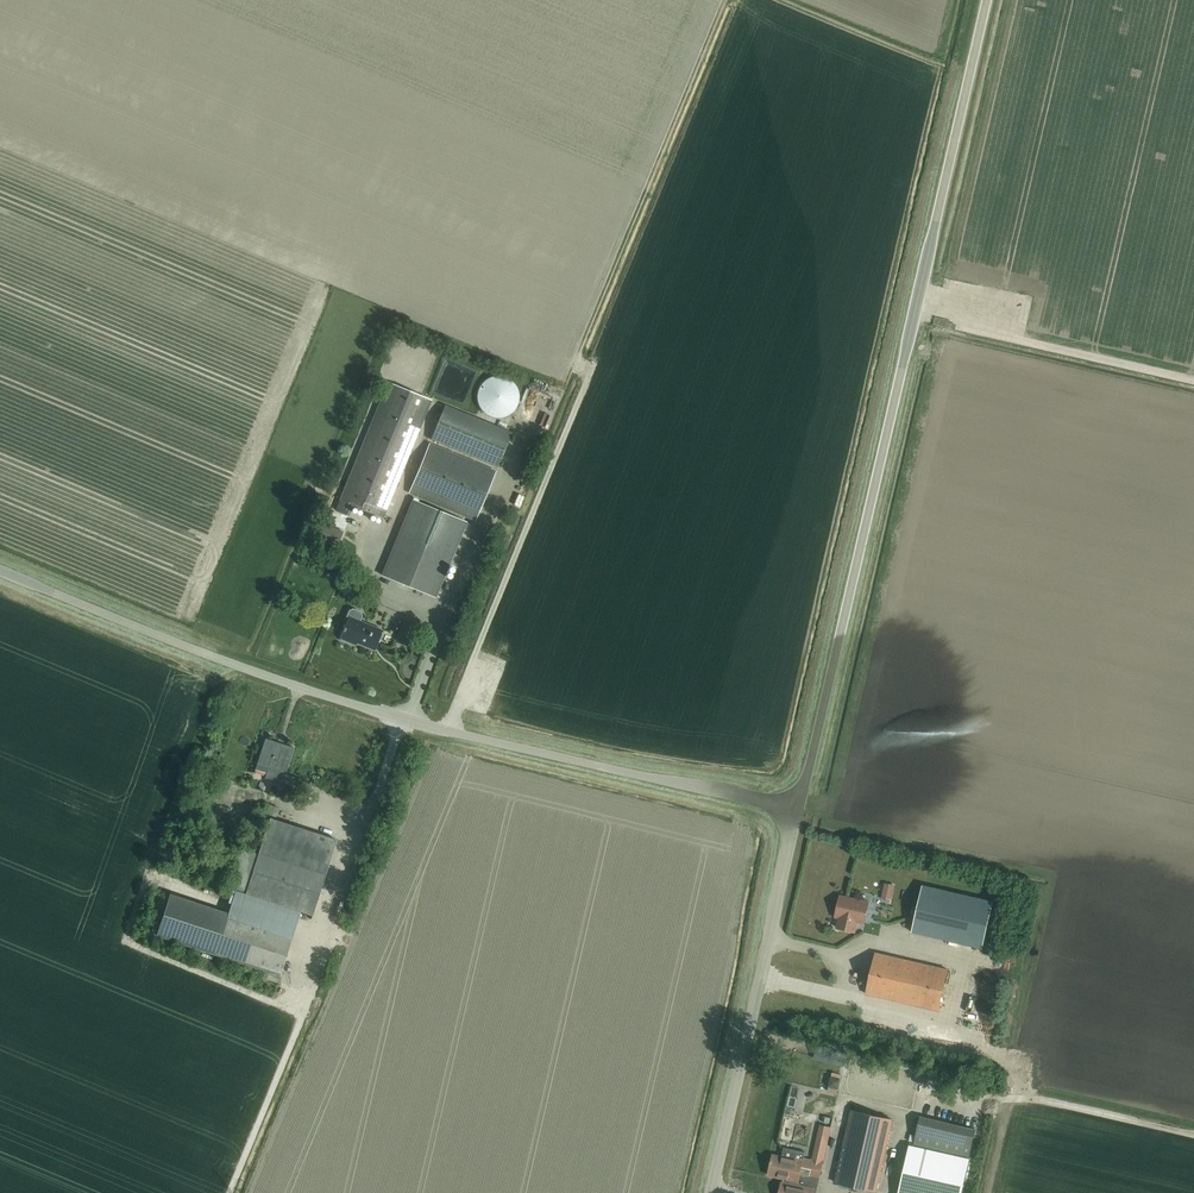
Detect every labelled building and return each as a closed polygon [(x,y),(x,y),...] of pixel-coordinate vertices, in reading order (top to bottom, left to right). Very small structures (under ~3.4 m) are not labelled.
[(339,500),(383,518),(431,400),(387,382),(339,500)] [(511,432),(444,405),(430,439),(497,466),(511,432)] [(495,471),(429,444),(409,492),(475,520),(495,471)] [(435,597),(466,522),(412,499),(381,575),(435,597)] [(340,532),(323,525),(319,537),(335,543),(340,532)] [(374,649),(382,630),(349,617),(344,628),(344,627),(342,630),(343,630),(340,638),(350,642),(351,640),(374,649)] [(406,638),(403,644),(410,647),(419,626),(405,621),(400,635),(406,638)] [(282,783),(293,748),(265,739),(257,764),(270,768),(267,778),(282,783)] [(270,818),(258,855),(324,877),(336,840),(270,818)] [(324,877),(258,855),(246,893),(312,914),(324,877)] [(875,893),(886,893),(887,879),(876,878),(875,893)] [(922,885),(912,932),(982,948),(992,901),(922,885)] [(213,954),(227,913),(170,894),(156,935),(213,954)] [(835,917),(838,918),(836,928),(854,932),(857,922),(863,923),(868,902),(840,896),(835,917)] [(229,913),(215,954),(279,975),(293,934),(229,913)] [(938,1010),(947,969),(875,953),(866,994),(938,1010)] [(832,1073),(829,1086),(838,1089),(841,1075),(832,1073)] [(876,1191),(892,1119),(850,1110),(834,1182),(876,1191)] [(975,1129),(919,1116),(913,1146),(968,1159),(975,1129)] [(909,1145),(898,1192),(961,1192),(968,1159),(913,1146),(909,1145)] [(812,1160),(803,1158),(804,1152),(783,1147),(781,1157),(772,1155),(768,1175),(783,1178),(782,1182),(781,1182),(779,1192),(812,1192),(814,1187),(797,1183),(800,1174),(818,1178),(823,1156),(814,1154),(812,1160)]
